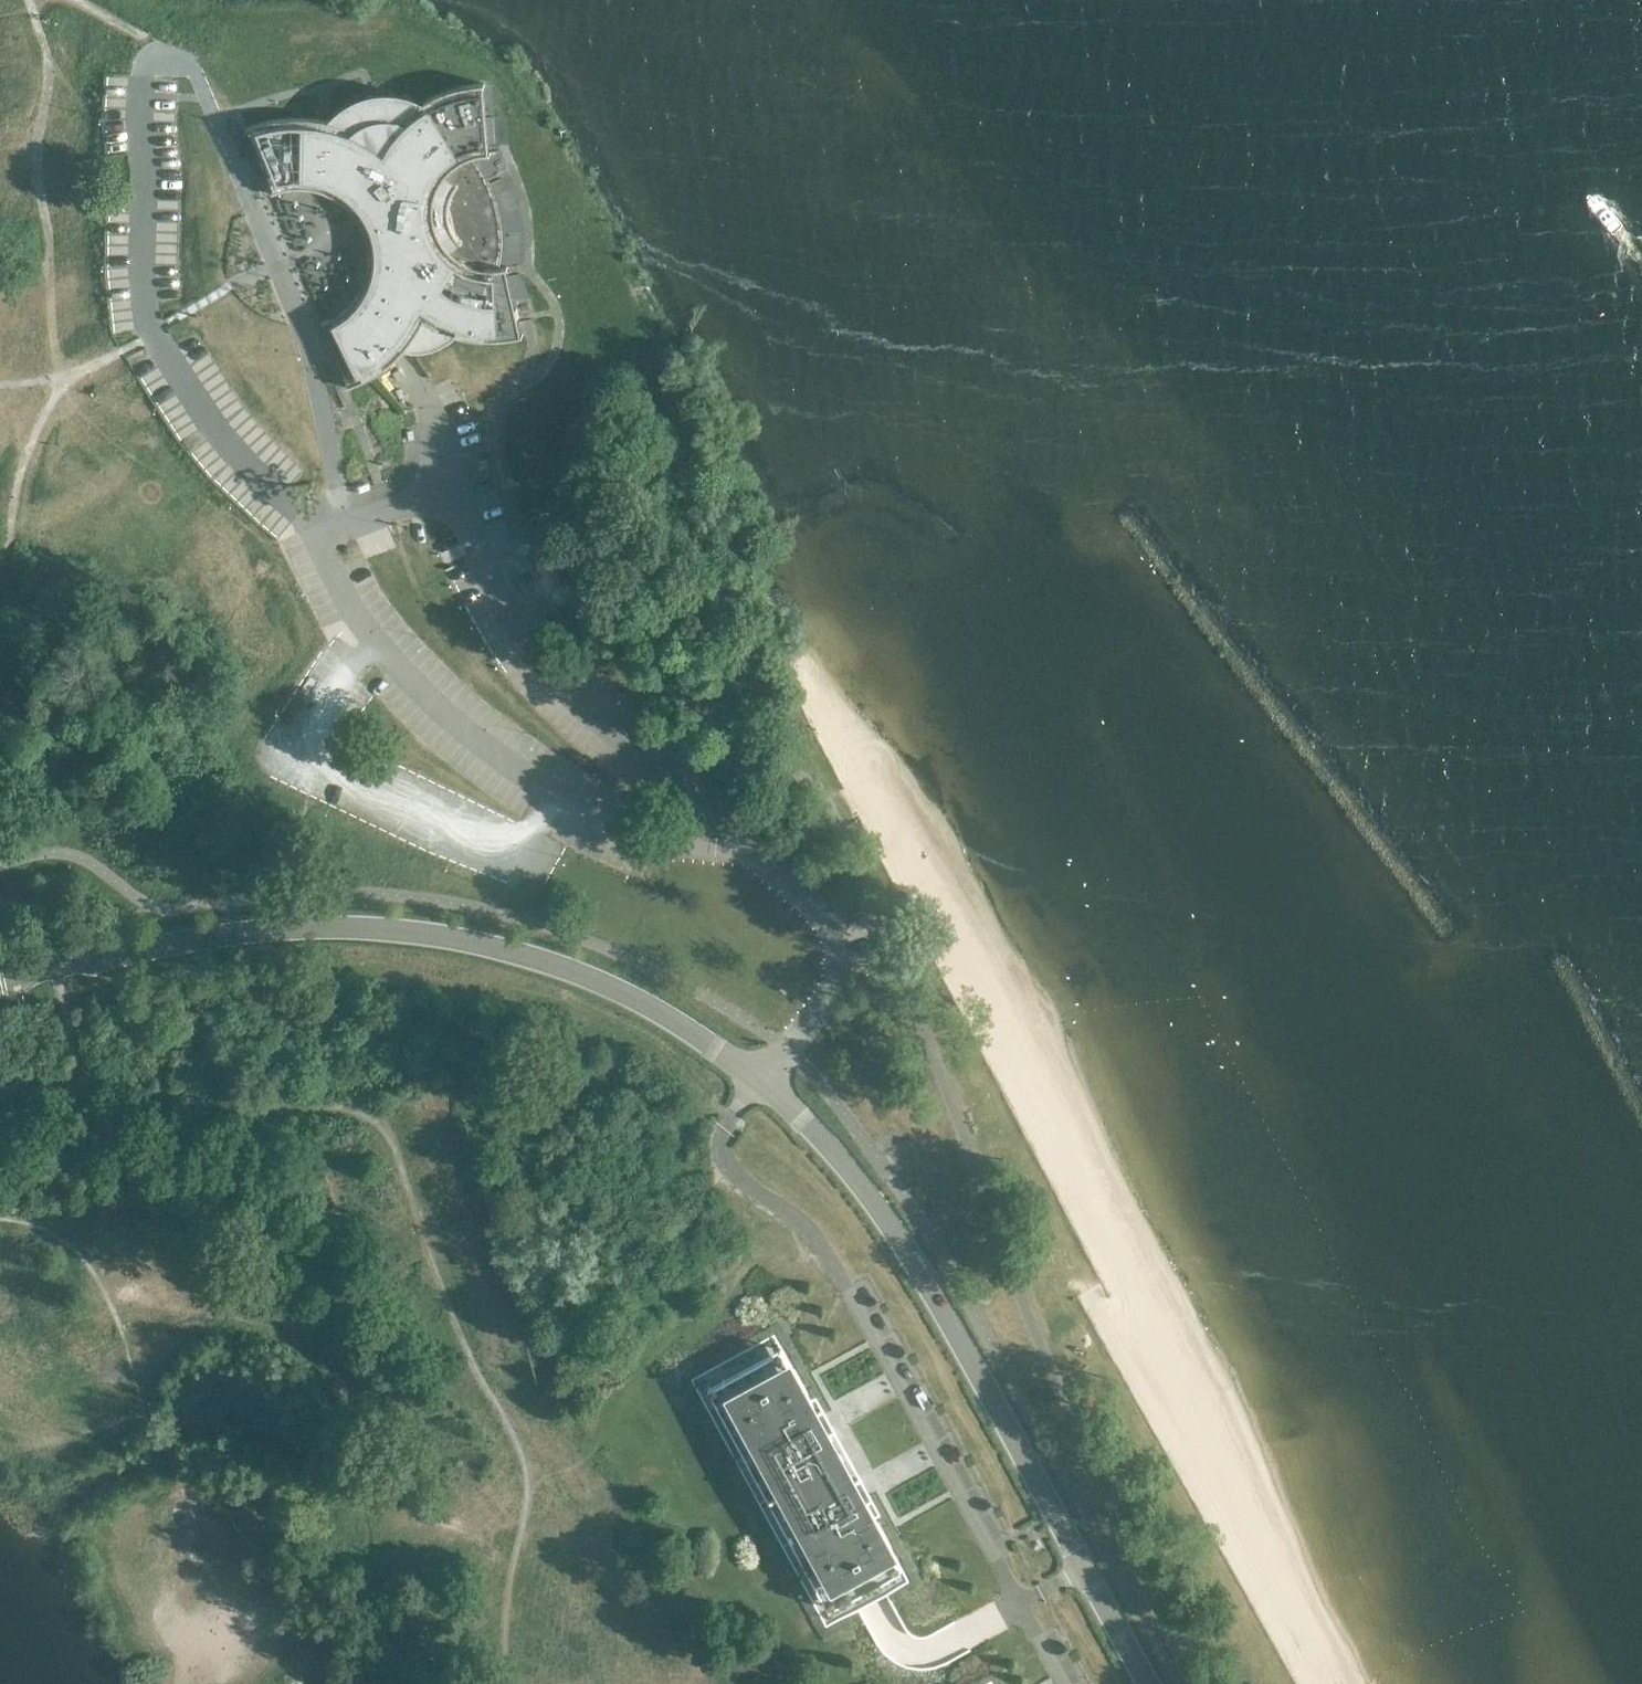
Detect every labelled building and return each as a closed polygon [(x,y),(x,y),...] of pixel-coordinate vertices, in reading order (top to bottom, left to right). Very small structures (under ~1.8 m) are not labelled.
[(246,129),(271,194),(284,190),(294,188),(303,188),(311,189),(322,192),(332,196),(338,200),(348,208),(357,218),(363,230),(367,242),(368,253),(368,263),(366,274),(363,284),(357,295),(351,303),(343,310),(335,316),(322,322),(322,323),(323,323),(348,385),(347,386),(347,388),(352,386),(362,381),(373,375),(383,369),(391,361),(400,354),(404,349),(413,351),(424,350),(432,349),(441,345),(449,341),(457,334),(465,336),(480,338),(487,339),(496,339),(506,338),(512,337),(517,336),(523,335),(521,334),(517,317),(518,317),(516,307),(515,308),(506,268),(507,268),(507,266),(499,267),(500,265),(502,250),(502,238),(501,226),(499,210),(496,199),(492,190),(489,183),(484,174),(477,161),(473,155),(490,153),(490,151),(488,152),(483,85),(484,85),(484,83),(472,84),(461,86),(453,88),(448,90),(441,93),(435,95),(430,98),(423,102),(414,97),(407,95),(397,93),(385,92),(377,93),(367,95),(359,98),(346,104),(339,110),(328,120),(321,119),(311,118),(300,118),(289,118),(276,120),(267,122),(256,125),(246,129)] [(730,1393),(835,1586),(894,1554),(866,1503),(872,1500),(869,1495),(863,1498),(856,1486),(862,1483),(860,1479),(854,1482),(828,1434),(834,1431),(832,1427),(825,1430),(819,1417),(825,1414),(823,1410),(817,1413),(788,1361),(730,1393)] [(835,1411),(847,1434),(892,1410),(879,1388),(835,1411)] [(916,1459),(906,1465),(916,1483),(926,1477),(916,1459)] [(893,1498),(889,1481),(877,1483),(880,1500),(893,1498)]
